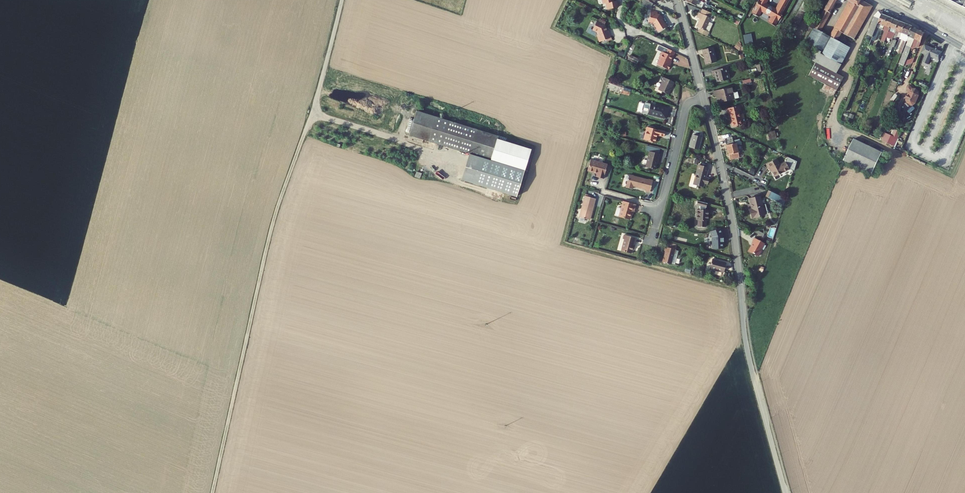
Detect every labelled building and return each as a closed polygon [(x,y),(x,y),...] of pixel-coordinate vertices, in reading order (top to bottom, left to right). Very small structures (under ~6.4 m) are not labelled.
[(617,7),(616,1),(613,1),(612,0),(603,0),(603,4),(606,3),(608,9),(617,7)] [(712,7),(697,0),(685,0),(685,1),(695,6),(696,2),(698,4),(701,5),(701,4),(712,9),(713,7),(712,7)] [(753,7),(754,7),(751,13),(758,17),(761,12),(770,17),(767,22),(774,26),(777,20),(778,21),(782,13),(782,12),(789,0),(779,0),(775,8),(766,3),(768,0),(757,0),(753,7)] [(791,23),(798,26),(812,0),(804,0),(791,23)] [(813,28),(819,31),(836,0),(828,0),(813,27),(813,28)] [(850,2),(830,37),(829,38),(835,41),(840,32),(848,36),(860,15),(853,12),(860,0),(851,0),(850,2)] [(861,0),(860,0),(853,12),(860,15),(848,36),(854,39),(872,6),(861,0)] [(705,31),(711,18),(710,17),(712,13),(703,9),(701,13),(700,13),(697,18),(700,19),(697,27),(700,28),(698,32),(707,36),(709,32),(705,31)] [(658,12),(651,10),(648,22),(653,23),(658,31),(659,31),(663,29),(662,28),(665,27),(665,25),(659,15),(657,14),(658,12)] [(873,36),(880,18),(874,15),(867,34),(873,36)] [(882,30),(887,17),(881,15),(880,18),(873,36),(871,40),(873,41),(874,41),(879,29),(882,30)] [(889,31),(893,19),(887,17),(882,30),(885,32),(881,41),(884,43),(888,33),(889,31)] [(899,22),(893,19),(889,31),(895,33),(899,22)] [(607,31),(605,25),(605,22),(597,20),(596,23),(594,22),(592,31),(597,33),(599,35),(598,35),(597,37),(598,39),(600,40),(600,42),(607,39),(607,41),(612,39),(609,30),(607,31)] [(900,38),(905,24),(899,22),(895,33),(894,35),(893,38),(892,39),(888,49),(891,50),(893,47),(894,47),(896,41),(895,40),(896,36),(900,38)] [(907,41),(912,27),(905,24),(900,38),(900,39),(904,41),(899,54),(901,55),(905,45),(907,41)] [(906,60),(919,30),(912,27),(907,41),(910,43),(909,46),(907,46),(899,64),(904,66),(906,60)] [(829,38),(830,37),(819,31),(813,28),(805,42),(814,47),(812,51),(808,61),(815,64),(835,74),(839,61),(846,47),(835,41),(829,38)] [(925,33),(919,30),(906,60),(910,62),(912,58),(911,58),(913,53),(912,51),(915,45),(919,47),(925,33)] [(942,52),(924,45),(921,53),(926,55),(923,62),(928,64),(931,57),(935,59),(934,61),(938,63),(942,52)] [(712,47),(702,50),(706,64),(716,61),(712,47)] [(671,62),(675,52),(667,48),(665,53),(662,51),(659,57),(660,59),(657,64),(668,70),(671,65),(669,64),(670,62),(671,62)] [(627,61),(637,65),(640,60),(630,55),(627,61)] [(808,78),(824,86),(836,92),(842,77),(835,74),(815,64),(808,78)] [(716,82),(726,80),(724,72),(726,71),(725,67),(711,71),(712,75),(714,74),(716,82)] [(661,76),(656,88),(665,93),(671,81),(661,76)] [(836,92),(824,86),(822,92),(833,97),(836,92)] [(731,87),(713,91),(714,96),(717,96),(718,103),(734,99),(731,87)] [(916,89),(912,88),(910,91),(907,99),(909,101),(912,103),(916,102),(919,95),(919,91),(916,89)] [(648,104),(646,105),(644,111),(647,114),(667,119),(669,109),(648,104)] [(740,111),(739,106),(726,109),(727,113),(729,113),(732,127),(742,124),(739,111),(740,111)] [(499,136),(419,112),(411,137),(471,155),(493,162),(482,199),(515,209),(533,150),(499,139),(499,136)] [(666,131),(648,126),(644,140),(655,143),(657,135),(664,137),(666,131)] [(884,134),(881,142),(896,148),(901,133),(894,130),(892,136),(884,134)] [(776,138),(774,131),(765,133),(767,140),(776,138)] [(689,150),(699,152),(702,139),(692,136),(689,150)] [(739,142),(737,136),(725,139),(729,160),(739,158),(736,143),(739,142)] [(882,153),(854,139),(843,160),(872,174),(882,153)] [(660,155),(650,153),(646,168),(656,171),(660,155)] [(482,199),(493,162),(471,155),(459,192),(482,199)] [(771,171),(774,176),(789,169),(794,171),(797,161),(788,157),(785,162),(780,165),(776,158),(766,163),(769,168),(770,167),(771,171)] [(598,173),(597,177),(605,179),(609,164),(593,160),(590,171),(598,173)] [(692,183),(703,186),(704,183),(709,184),(711,179),(706,177),(709,167),(698,164),(692,183)] [(650,195),(653,182),(650,181),(650,182),(629,177),(626,189),(632,191),(633,188),(646,191),(645,193),(650,195)] [(785,199),(768,191),(766,196),(783,205),(785,199)] [(596,198),(585,195),(579,217),(590,220),(596,198)] [(760,196),(749,199),(751,208),(749,209),(752,218),(767,214),(765,204),(762,205),(760,196)] [(704,203),(695,200),(694,204),(696,205),(696,210),(695,210),(694,220),(696,220),(696,227),(705,227),(705,221),(707,221),(707,210),(704,210),(704,203)] [(636,204),(623,201),(618,217),(629,220),(632,212),(634,212),(636,204)] [(723,238),(723,235),(720,228),(710,232),(712,237),(713,249),(723,249),(723,242),(723,238)] [(757,230),(752,231),(772,241),(773,238),(757,230)] [(637,239),(624,235),(623,240),(625,241),(622,251),(631,254),(633,246),(635,247),(637,239)] [(764,244),(754,239),(752,243),(753,244),(749,252),(759,257),(762,251),(761,250),(764,244)] [(675,250),(666,247),(664,251),(665,252),(662,263),(670,265),(673,254),(674,254),(675,250)] [(727,264),(712,260),(711,265),(708,264),(706,269),(709,269),(709,270),(724,275),(727,264)]
